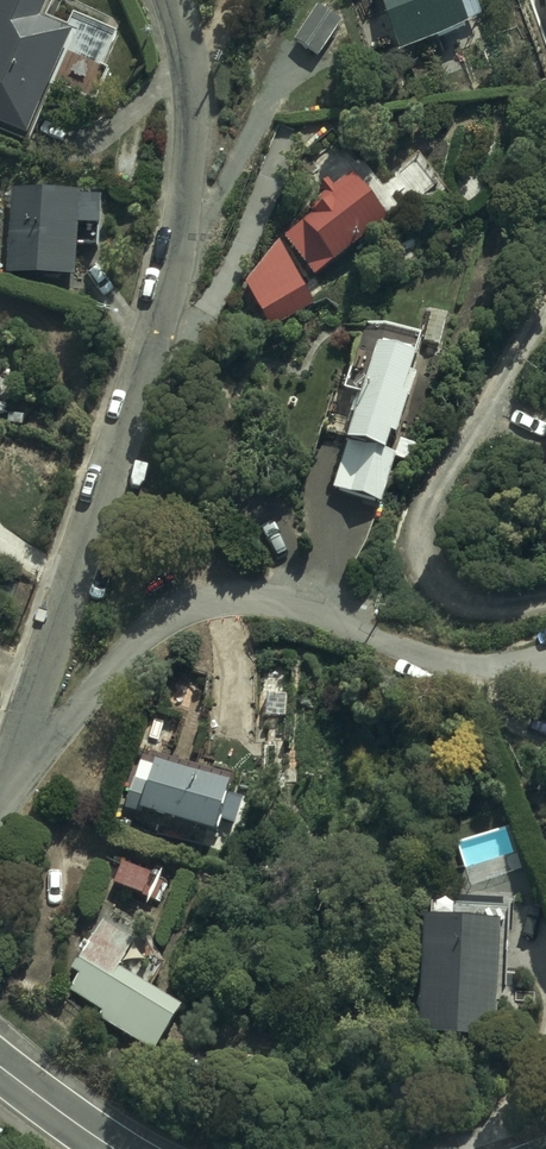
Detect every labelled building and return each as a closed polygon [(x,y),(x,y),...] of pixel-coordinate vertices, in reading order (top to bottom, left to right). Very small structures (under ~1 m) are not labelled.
[(18,141),(28,145),(56,82),(95,98),(107,70),(100,67),(115,32),(49,4),(51,0),(0,0),(0,125),(21,134),(18,141)] [(475,0),(376,0),(402,55),(483,17),(475,0)] [(345,18),(320,3),(297,42),(322,56),(345,18)] [(455,196),(420,154),(388,184),(340,136),(312,164),(321,173),(315,178),(328,191),(315,204),(318,207),(247,277),(274,320),(321,300),(312,280),(407,202),(411,208),(421,200),(432,214),(455,196)] [(104,195),(13,191),(9,274),(80,277),(82,224),(103,225),(104,195)] [(389,325),(365,328),(345,395),(361,400),(333,493),(380,507),(395,456),(387,453),(393,433),(399,435),(416,378),(411,376),(423,336),(389,325)] [(228,788),(156,766),(147,796),(131,791),(123,819),(136,823),(138,816),(212,838),(228,788)] [(153,872),(123,863),(117,884),(143,892),(142,898),(157,903),(164,882),(152,878),(153,872)] [(503,915),(429,911),(422,1034),(496,1038),(503,915)] [(137,948),(105,928),(64,994),(105,1019),(102,1024),(155,1057),(185,1009),(123,971),(137,948)]
